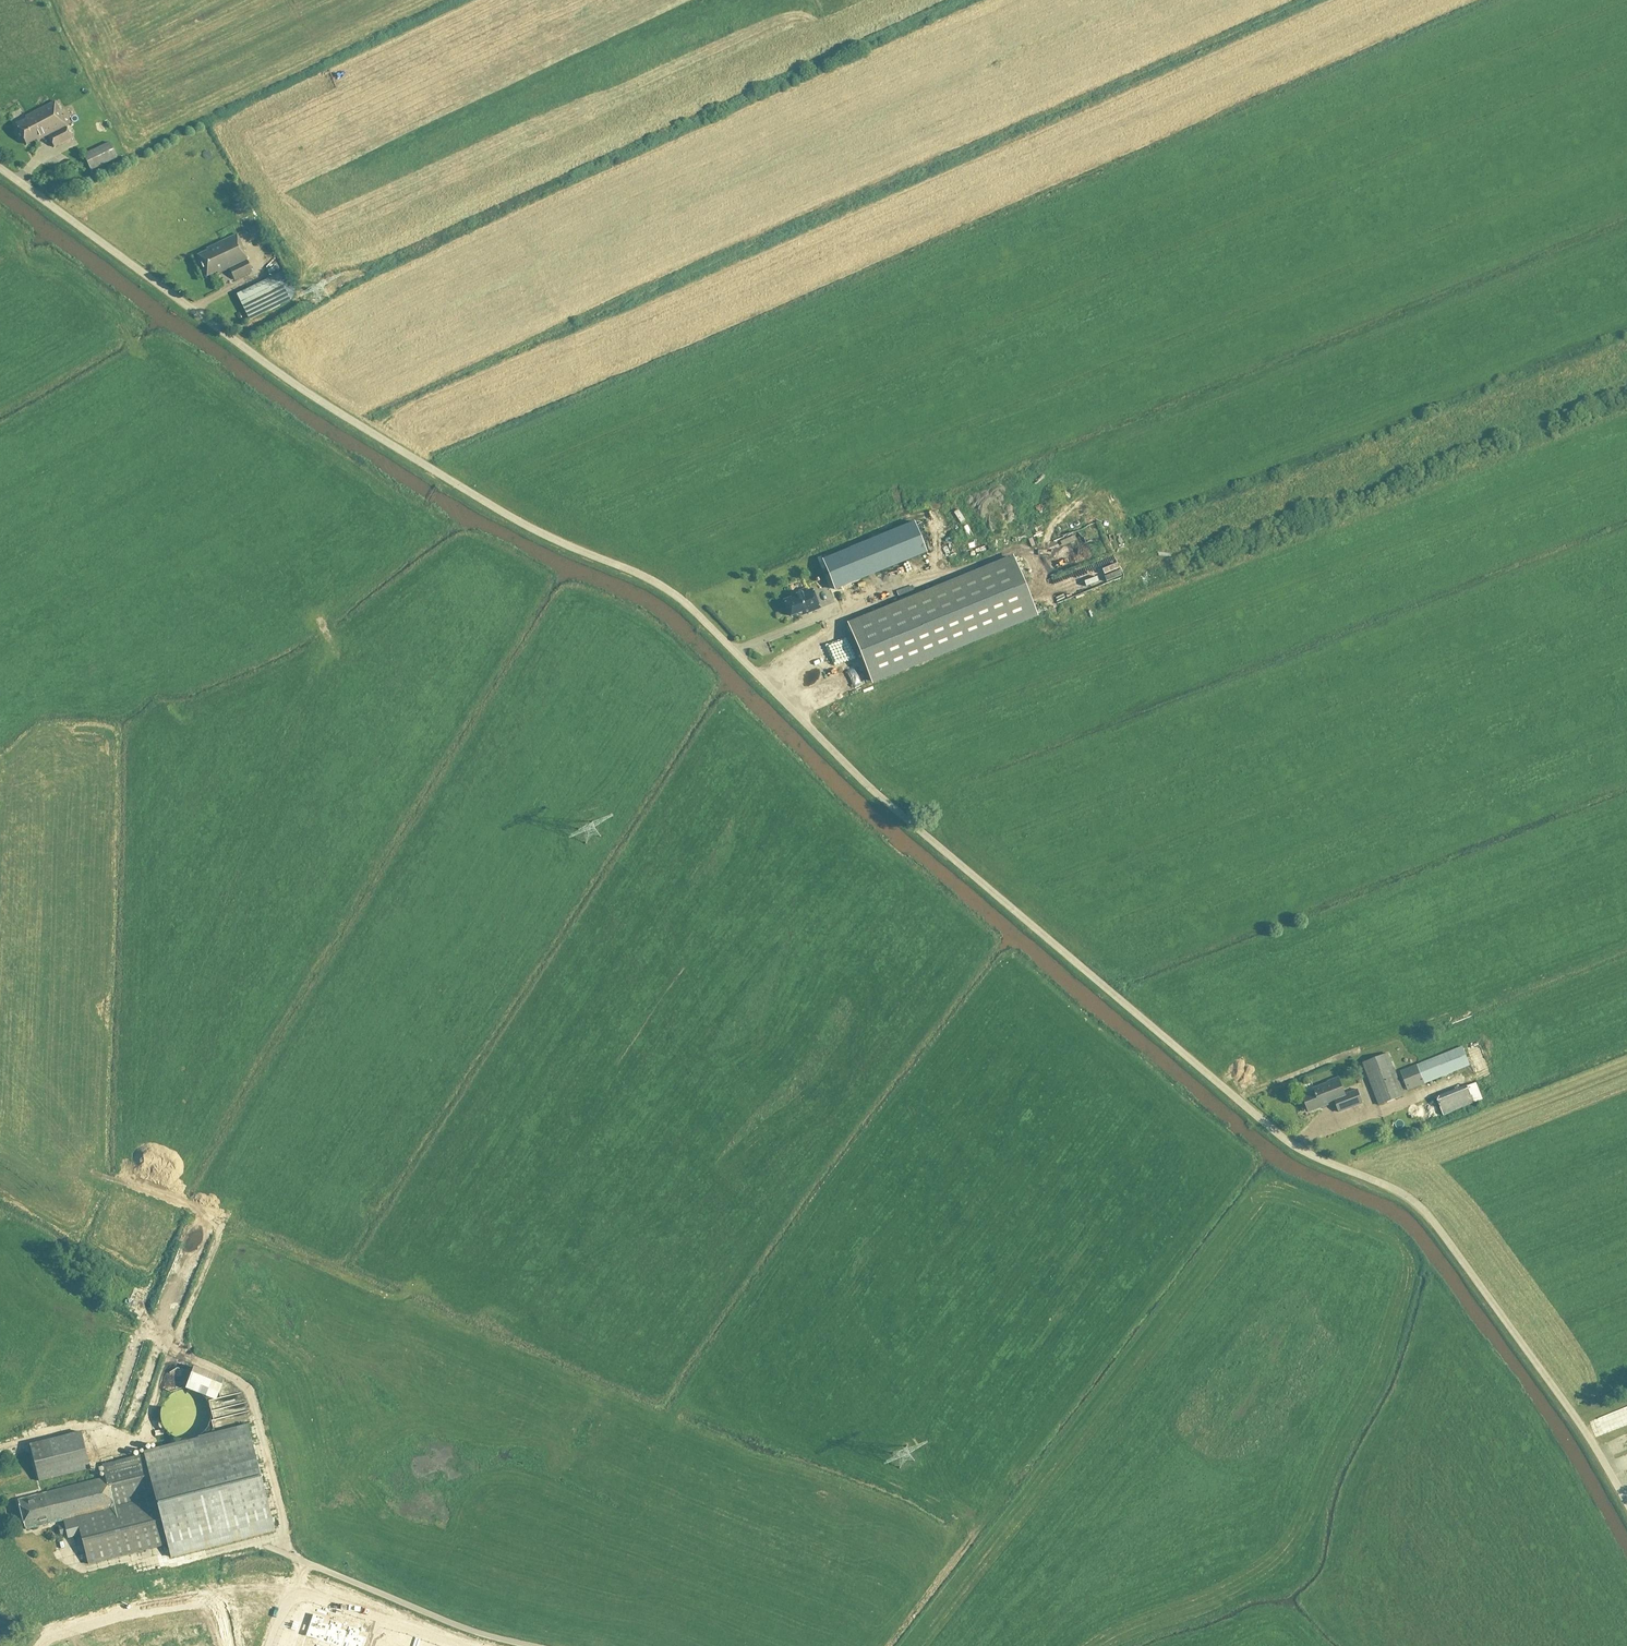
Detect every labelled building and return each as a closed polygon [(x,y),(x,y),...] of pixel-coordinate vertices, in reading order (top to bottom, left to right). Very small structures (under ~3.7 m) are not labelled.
[(71,141),(66,129),(67,128),(56,103),(26,116),(27,119),(16,123),(25,144),(35,140),(36,142),(48,136),(53,149),(71,141)] [(90,171),(117,158),(110,143),(83,155),(90,171)] [(219,204),(224,212),(230,208),(225,200),(219,204)] [(252,273),(243,252),(244,252),(237,235),(207,249),(208,251),(197,256),(206,276),(217,272),(218,274),(229,269),(234,281),(252,273)] [(278,275),(237,295),(249,321),(291,301),(278,275)] [(914,522),(823,559),(835,590),(926,553),(914,522)] [(1044,565),(1048,577),(1063,573),(1056,545),(1040,550),(1043,559),(1036,561),(1038,567),(1044,565)] [(849,625),(873,682),(1035,616),(1012,559),(849,625)] [(695,588),(680,572),(674,578),(689,594),(695,588)] [(823,601),(831,598),(827,587),(819,591),(823,601)] [(792,598),(784,602),(790,617),(801,613),(802,616),(819,609),(812,591),(806,593),(804,590),(791,596),(792,598)] [(1408,1092),(1410,1091),(1470,1067),(1462,1047),(1401,1072),(1408,1092)] [(1380,1105),(1404,1096),(1388,1054),(1364,1063),(1369,1075),(1380,1105)] [(1346,1095),(1339,1078),(1329,1082),(1329,1084),(1314,1089),(1316,1092),(1303,1096),(1305,1102),(1302,1104),(1305,1112),(1309,1111),(1309,1113),(1336,1102),(1340,1113),(1363,1104),(1358,1091),(1346,1095)] [(1416,1128),(1473,1105),(1466,1086),(1381,1121),(1379,1116),(1371,1120),(1370,1116),(1345,1126),(1356,1151),(1415,1127),(1416,1128)] [(195,1284),(206,1243),(182,1237),(171,1278),(195,1284)] [(119,1310),(128,1313),(139,1288),(113,1277),(104,1299),(121,1306),(119,1310)] [(181,1394),(186,1375),(168,1370),(163,1389),(181,1394)] [(190,1377),(184,1394),(217,1406),(224,1389),(190,1377)] [(137,1422),(142,1403),(130,1400),(125,1420),(137,1422)] [(244,1401),(208,1403),(209,1418),(245,1416),(244,1401)] [(1604,1433),(1626,1425),(1626,1411),(1600,1420),(1604,1433)] [(106,1479),(18,1500),(25,1530),(63,1521),(64,1526),(58,1527),(60,1536),(67,1534),(68,1538),(81,1535),(88,1565),(167,1545),(171,1558),(240,1541),(252,1538),(274,1532),(248,1427),(159,1449),(145,1453),(144,1453),(144,1455),(134,1458),(125,1460),(102,1466),(106,1479)] [(31,1447),(39,1486),(91,1474),(82,1435),(31,1447)] [(324,1618),(312,1614),(305,1637),(323,1643),(329,1626),(322,1623),(324,1618)] [(329,1626),(323,1643),(332,1645),(342,1645),(347,1632),(340,1630),(342,1625),(331,1621),(329,1626)] [(349,1627),(347,1632),(342,1645),(363,1645),(366,1638),(358,1636),(360,1631),(349,1627)] [(86,1642),(88,1645),(125,1645),(123,1638),(110,1642),(108,1635),(86,1642)]
